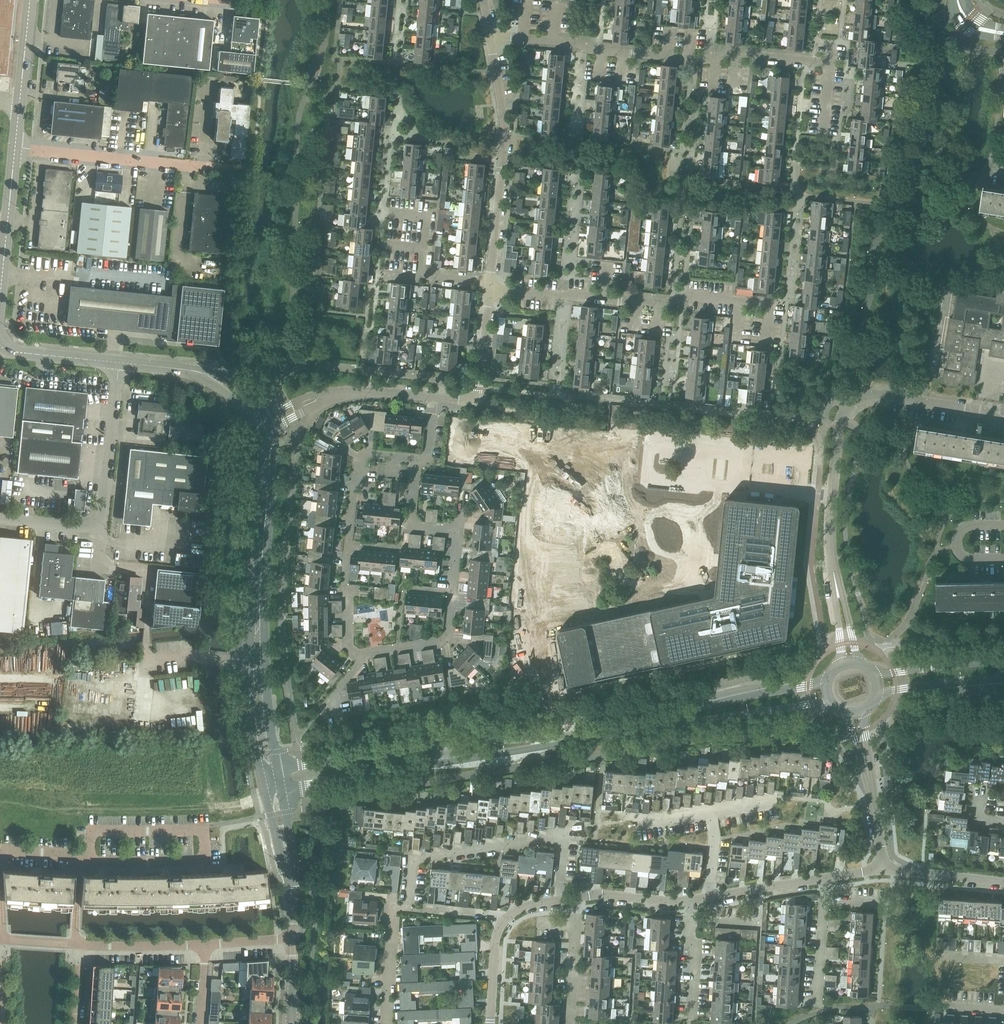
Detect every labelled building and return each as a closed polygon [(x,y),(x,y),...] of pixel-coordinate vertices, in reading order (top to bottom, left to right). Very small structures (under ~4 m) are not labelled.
[(7,75),(15,0),(0,0),(0,75),(7,75)] [(65,18),(62,18),(62,19),(61,36),(90,39),(94,0),(64,0),(63,13),(62,13),(65,13),(65,18)] [(421,9),(436,10),(437,0),(421,0),(421,9)] [(678,9),(694,10),(695,0),(679,0),(678,9)] [(791,9),(807,11),(808,0),(792,0),(791,9)] [(856,13),(872,14),(873,1),(861,0),(857,0),(856,13)] [(633,4),(617,3),(616,16),(631,17),(635,18),(637,5),(633,4)] [(730,3),(729,16),(745,18),(746,5),(730,3)] [(373,4),(371,17),(387,19),(388,5),(373,4)] [(123,9),(115,8),(110,7),(107,7),(104,35),(97,34),(96,40),(94,62),(102,62),(102,59),(118,60),(122,29),(128,29),(129,22),(138,23),(139,6),(123,5),(123,9)] [(917,13),(926,14),(927,6),(918,5),(917,13)] [(421,9),(419,22),(435,23),(436,10),(421,9)] [(694,10),(678,9),(677,22),(680,23),(679,27),(695,28),(696,16),(693,15),(694,10)] [(791,9),(790,23),(805,24),(807,11),(791,9)] [(192,15),(179,14),(179,16),(147,13),(142,63),(209,70),(214,20),(192,18),(192,15)] [(856,13),(855,26),(870,28),(876,28),(877,15),(872,14),(856,13)] [(231,41),(232,41),(230,52),(219,50),(217,70),(253,74),(256,43),(259,18),(234,16),(232,32),(231,41)] [(616,16),(615,29),(630,31),(631,17),(616,16)] [(729,16),(728,30),(743,31),(745,18),(729,16)] [(371,17),(370,30),(386,32),(387,19),(371,17)] [(419,22),(418,35),(433,37),(435,23),(419,22)] [(789,29),(784,29),(784,35),(789,36),(804,37),(805,24),(790,23),(789,29)] [(860,40),(861,41),(861,40),(869,41),(869,40),(870,28),(855,26),(853,40),(860,40)] [(630,31),(615,29),(613,43),(629,44),(630,31)] [(370,30),(369,43),(384,45),(386,32),(370,30)] [(743,31),(728,30),(726,43),(742,45),(743,31)] [(418,35),(417,48),(432,50),(433,37),(418,35)] [(804,37),(789,36),(787,49),(803,51),(804,37)] [(860,53),(876,55),(877,41),(869,40),(869,41),(861,40),(861,41),(860,40),(859,48),(861,48),(860,53)] [(384,45),(369,43),(367,57),(383,58),(384,45)] [(417,48),(415,62),(436,64),(437,50),(432,50),(417,48)] [(859,67),(867,68),(867,67),(874,68),(874,67),(876,55),(860,53),(859,67)] [(550,54),(549,67),(564,69),(566,55),(550,54)] [(78,78),(80,64),(58,62),(56,81),(61,82),(64,83),(65,82),(70,83),(69,91),(85,92),(86,79),(78,78)] [(662,65),(661,79),(676,80),(678,67),(662,65)] [(549,67),(547,81),(563,82),(564,69),(549,67)] [(867,68),(865,80),(881,82),(882,68),(874,67),(874,68),(867,67),(867,68)] [(141,99),(149,100),(152,72),(120,69),(116,109),(139,111),(141,99)] [(152,72),(149,100),(168,102),(164,145),(184,147),(191,76),(152,72)] [(768,89),(773,90),(788,91),(790,78),(769,76),(768,89)] [(661,79),(659,92),(675,94),(676,80),(661,79)] [(865,80),(864,93),(880,95),(881,82),(865,80)] [(547,81),(546,94),(562,95),(563,82),(547,81)] [(599,85),(597,99),(613,101),(618,101),(619,87),(599,85)] [(223,154),(232,155),(232,158),(244,160),(244,157),(246,157),(251,104),(233,102),(234,88),(220,86),(218,102),(214,102),(213,117),(218,117),(218,119),(216,119),(214,140),(225,141),(223,154)] [(100,88),(99,103),(111,105),(112,90),(111,90),(104,89),(100,88)] [(773,90),(772,103),(787,104),(788,91),(773,90)] [(659,92),(658,105),(674,107),(675,94),(659,92)] [(864,93),(863,107),(878,108),(880,95),(864,93)] [(546,94),(545,107),(560,108),(562,95),(546,94)] [(371,96),(370,109),(385,111),(387,97),(371,96)] [(711,97),(709,110),(726,112),(727,98),(711,97)] [(597,99),(596,112),(612,114),(613,101),(597,99)] [(54,101),(51,134),(100,139),(101,136),(109,137),(112,109),(104,108),(104,106),(57,101),(54,101)] [(772,103),(770,116),(786,118),(787,104),(772,103)] [(658,105),(657,118),(672,120),(674,107),(658,105)] [(339,106),(338,117),(354,118),(356,108),(350,107),(345,107),(339,106)] [(545,107),(543,120),(559,121),(560,108),(545,107)] [(863,107),(861,119),(861,120),(869,121),(877,122),(878,108),(863,107)] [(370,109),(369,122),(369,123),(376,123),(376,124),(384,125),(385,111),(370,109)] [(709,110),(708,123),(724,125),(726,112),(709,110)] [(596,112),(595,125),(610,127),(612,114),(596,112)] [(770,116),(769,129),(784,131),(786,118),(770,116)] [(657,118),(655,131),(671,133),(672,120),(657,118)] [(854,119),(852,132),(868,134),(869,121),(861,120),(861,119),(854,119)] [(559,121),(543,120),(542,134),(558,135),(559,121)] [(361,121),(359,135),(375,136),(376,124),(376,123),(369,123),(369,122),(361,121)] [(708,123),(707,137),(723,138),(724,125),(708,123)] [(331,125),(330,132),(341,133),(342,126),(331,125)] [(610,127),(595,125),(593,139),(609,140),(610,127)] [(769,129),(768,143),(783,144),(784,131),(769,129)] [(671,133),(655,131),(654,145),(670,147),(671,133)] [(330,132),(330,137),(336,138),(335,140),(341,140),(341,133),(330,132)] [(852,132),(851,145),(866,147),(868,134),(852,132)] [(359,135),(354,134),(353,148),(373,150),(375,136),(359,135)] [(707,137),(705,150),(722,151),(723,138),(707,137)] [(407,143),(405,157),(421,158),(422,145),(407,143)] [(768,143),(766,156),(782,157),(783,144),(768,143)] [(851,145),(849,158),(865,160),(866,147),(851,145)] [(454,148),(446,147),(445,156),(453,157),(454,148)] [(373,150),(353,148),(352,161),(357,161),(372,163),(373,150)] [(705,150),(704,163),(721,164),(722,151),(705,150)] [(328,151),(328,158),(334,159),(339,159),(339,152),(328,151)] [(766,156),(765,169),(780,170),(782,157),(766,156)] [(405,157),(404,170),(420,171),(421,158),(405,157)] [(865,160),(849,158),(848,172),(863,174),(865,160)] [(357,161),(355,174),(371,176),(372,163),(357,161)] [(470,163),(468,176),(484,178),(485,164),(470,163)] [(721,164),(704,163),(703,176),(719,178),(721,164)] [(39,248),(65,250),(73,171),(47,168),(47,169),(46,180),(45,180),(45,181),(49,181),(48,186),(44,186),(44,187),(45,187),(44,198),(47,198),(46,207),(43,207),(42,219),(45,220),(44,224),(42,224),(39,247),(39,248)] [(545,168),(543,182),(559,183),(560,170),(545,168)] [(780,170),(765,169),(760,168),(758,182),(779,184),(780,170)] [(404,170),(403,183),(418,185),(424,185),(426,172),(420,171),(404,170)] [(96,190),(120,192),(122,175),(97,173),(96,190)] [(596,173),(594,187),(610,188),(611,175),(596,173)] [(355,174),(354,188),(369,189),(371,176),(355,174)] [(484,178),(468,176),(467,190),(486,191),(487,183),(483,183),(484,178)] [(543,182),(542,195),(557,196),(559,183),(543,182)] [(418,185),(403,183),(401,197),(417,198),(418,185)] [(594,187),(593,200),(609,201),(610,188),(594,187)] [(983,187),(979,213),(1003,217),(1003,190),(983,187)] [(354,188),(353,201),(368,202),(369,189),(354,188)] [(486,191),(467,190),(466,203),(481,204),(482,199),(485,200),(486,191)] [(191,226),(189,246),(188,251),(200,252),(217,254),(229,255),(235,197),(223,196),(206,194),(194,193),(193,206),(191,226)] [(542,195),(540,208),(556,210),(557,196),(542,195)] [(593,200),(592,213),(607,215),(609,201),(593,200)] [(353,201),(352,214),(367,215),(368,202),(353,201)] [(814,201),(812,214),(828,216),(833,216),(834,203),(814,201)] [(82,202),(77,252),(126,257),(131,207),(82,202)] [(466,203),(464,216),(480,217),(481,204),(466,203)] [(654,205),(652,219),(668,221),(669,207),(654,205)] [(168,211),(140,208),(135,257),(163,260),(168,211)] [(535,221),(539,221),(555,223),(556,210),(540,208),(536,208),(535,221)] [(705,211),(704,224),(719,226),(721,212),(705,211)] [(767,211),(765,225),(781,226),(781,222),(784,222),(785,213),(782,213),(767,211)] [(346,213),(344,226),(350,227),(350,228),(358,229),(358,228),(365,229),(366,228),(367,215),(352,214),(346,213)] [(592,213),(590,226),(606,228),(607,215),(592,213)] [(812,214),(811,228),(827,229),(828,216),(812,214)] [(464,216),(463,229),(479,231),(480,217),(464,216)] [(652,219),(648,219),(646,232),(667,234),(668,221),(652,219)] [(539,221),(538,234),(553,236),(555,223),(539,221)] [(704,224),(702,237),(718,239),(719,226),(704,224)] [(765,225),(764,238),(779,240),(781,226),(765,225)] [(590,226),(589,239),(605,241),(606,228),(590,226)] [(358,229),(357,241),(372,243),(374,229),(366,228),(365,229),(358,228),(358,229)] [(811,228),(810,241),(825,242),(827,229),(811,228)] [(463,229),(462,242),(477,244),(479,231),(463,229)] [(667,234),(646,232),(645,245),(646,245),(665,247),(667,234)] [(533,234),(531,247),(536,248),(552,249),(553,236),(538,234),(538,235),(533,234)] [(702,237),(701,251),(717,252),(718,239),(702,237)] [(764,238),(762,251),(778,253),(779,240),(764,238)] [(605,241),(589,239),(588,253),(603,254),(605,241)] [(357,241),(356,254),(371,256),(372,243),(357,241)] [(810,241),(808,254),(824,255),(825,242),(810,241)] [(462,242),(460,255),(476,257),(477,244),(462,242)] [(646,245),(645,258),(649,259),(664,260),(667,260),(668,253),(666,252),(665,252),(665,247),(646,245)] [(536,248),(535,261),(551,262),(552,249),(536,248)] [(507,251),(506,258),(512,258),(517,259),(518,252),(513,251),(507,251)] [(717,252),(701,251),(700,264),(715,266),(717,252)] [(762,251),(761,264),(777,266),(778,253),(762,251)] [(804,253),(803,261),(808,262),(807,267),(823,269),(827,269),(828,256),(824,255),(808,254),(804,253)] [(356,254),(354,268),(369,269),(371,256),(356,254)] [(476,257),(460,255),(459,269),(475,271),(476,257)] [(649,259),(647,272),(663,273),(664,260),(649,259)] [(535,261),(530,260),(529,274),(549,276),(551,262),(535,261)] [(761,264),(760,277),(775,279),(777,266),(761,264)] [(802,272),(801,280),(806,280),(821,282),(823,269),(807,267),(807,272),(802,272)] [(354,268),(353,280),(353,281),(360,281),(360,282),(368,283),(369,269),(354,268)] [(663,273),(647,272),(646,285),(661,287),(663,273)] [(774,293),(775,279),(760,277),(755,277),(753,290),(760,291),(760,296),(772,297),(772,292),(774,293)] [(345,280),(344,293),(359,295),(360,282),(360,281),(353,281),(353,280),(345,280)] [(806,280),(804,293),(820,295),(821,282),(806,280)] [(393,283),(391,296),(407,298),(411,298),(412,285),(393,283)] [(177,341),(218,345),(223,299),(224,289),(173,284),(171,297),(72,286),(71,286),(67,323),(68,324),(68,323),(168,333),(167,334),(168,334),(167,335),(171,340),(172,340),(177,341)] [(950,358),(948,357),(946,369),(944,369),(942,384),(943,384),(958,386),(958,387),(959,387),(959,383),(975,385),(975,386),(978,370),(976,370),(979,347),(990,348),(989,355),(1003,357),(1003,288),(1001,287),(998,286),(996,298),(957,292),(957,291),(954,307),(955,307),(953,318),(950,317),(950,318),(945,349),(945,350),(951,351),(950,358)] [(451,302),(456,303),(471,304),(473,291),(452,289),(451,302)] [(359,295),(344,293),(342,307),(357,308),(359,295)] [(799,298),(798,306),(803,306),(803,307),(811,307),(811,308),(819,309),(819,308),(820,295),(804,293),(804,299),(799,298)] [(391,296),(390,309),(405,311),(407,298),(391,296)] [(456,303),(454,316),(470,317),(471,304),(456,303)] [(795,305),(794,319),(809,321),(811,308),(811,307),(803,307),(803,306),(798,306),(795,305)] [(582,306),(581,319),(597,321),(598,307),(582,306)] [(390,309),(389,322),(408,324),(409,311),(405,311),(390,309)] [(448,315),(447,328),(449,329),(468,331),(470,317),(454,316),(448,315)] [(694,317),(693,331),(709,332),(710,319),(694,317)] [(581,319),(580,333),(595,334),(599,334),(601,321),(597,321),(581,319)] [(794,319),(792,332),(808,334),(809,321),(794,319)] [(408,324),(389,322),(388,327),(385,327),(384,335),(402,337),(407,338),(408,324)] [(529,323),(527,337),(543,338),(544,324),(529,323)] [(444,341),(459,343),(467,344),(468,331),(449,329),(448,341),(444,341)] [(693,331),(692,344),(707,345),(709,332),(693,331)] [(792,332),(791,345),(807,347),(808,334),(792,332)] [(580,333),(578,346),(594,347),(595,334),(580,333)] [(379,335),(378,348),(393,349),(401,350),(402,337),(384,335),(379,335)] [(527,337),(522,336),(521,349),(542,351),(543,338),(527,337)] [(640,338),(639,352),(655,353),(656,340),(640,338)] [(438,341),(437,351),(442,351),(442,354),(458,356),(459,343),(444,341),(443,342),(438,341)] [(692,344),(690,357),(706,359),(707,345),(692,344)] [(807,347),(791,345),(789,359),(805,360),(807,347)] [(578,346),(577,359),(592,360),(594,347),(578,346)] [(393,349),(378,348),(377,362),(392,363),(393,349)] [(542,351),(521,349),(520,362),(540,364),(542,351)] [(752,349),(751,363),(767,365),(768,351),(752,349)] [(639,352),(638,365),(653,366),(655,353),(639,352)] [(458,356),(442,354),(441,368),(456,370),(458,356)] [(690,357),(689,370),(705,372),(706,359),(690,357)] [(592,360),(577,359),(576,372),(591,373),(596,374),(597,361),(592,360)] [(520,362),(518,376),(523,376),(539,378),(540,364),(520,362)] [(751,363),(750,376),(765,378),(767,365),(751,363)] [(638,365),(636,378),(652,380),(653,366),(638,365)] [(689,370),(688,383),(703,385),(705,372),(689,370)] [(591,373),(576,372),(574,386),(590,387),(591,373)] [(750,376),(748,389),(764,391),(765,378),(750,376)] [(652,380),(636,378),(635,392),(650,393),(652,380)] [(703,385),(688,383),(686,397),(706,399),(707,385),(703,385)] [(13,437),(18,387),(0,385),(0,436),(13,437)] [(18,472),(78,478),(86,394),(26,388),(18,472)] [(748,389),(747,403),(762,404),(763,404),(764,391),(748,389)] [(142,417),(142,422),(139,422),(138,435),(153,436),(153,433),(169,435),(168,438),(202,441),(203,425),(179,423),(180,414),(171,413),(172,404),(139,401),(138,417),(142,417)] [(360,414),(349,420),(359,436),(370,430),(376,430),(378,410),(360,409),(360,414)] [(388,411),(378,410),(376,430),(385,431),(385,433),(397,434),(399,415),(387,414),(388,411)] [(423,418),(399,415),(397,434),(409,435),(410,431),(422,433),(423,418)] [(320,416),(315,426),(320,429),(326,418),(320,416)] [(359,436),(349,420),(339,426),(331,421),(328,427),(325,425),(321,432),(334,438),(337,432),(341,430),(349,442),(359,436)] [(977,428),(971,427),(970,433),(966,432),(966,433),(918,425),(914,451),(977,461),(978,458),(1003,462),(1003,441),(981,438),(983,429),(982,428),(983,424),(978,423),(977,428)] [(543,429),(540,453),(588,458),(591,434),(543,429)] [(331,444),(318,437),(315,443),(327,450),(331,444)] [(602,439),(598,487),(616,489),(620,441),(602,439)] [(128,502),(127,511),(152,513),(153,503),(162,504),(161,504),(170,505),(172,490),(196,492),(204,493),(207,456),(130,449),(125,502),(128,502)] [(323,452),(322,465),(341,467),(342,454),(323,452)] [(317,476),(316,483),(339,485),(339,479),(340,479),(341,467),(322,465),(321,477),(317,476)] [(459,488),(465,488),(466,482),(467,468),(461,467),(460,477),(448,476),(446,495),(459,496),(459,488)] [(422,492),(434,494),(436,475),(424,473),(422,492)] [(434,494),(446,495),(448,476),(436,475),(434,494)] [(471,491),(478,501),(494,491),(484,475),(473,483),(466,482),(465,488),(471,489),(472,491),(471,491)] [(319,489),(318,501),(337,503),(339,491),(338,491),(339,485),(316,483),(315,489),(319,489)] [(76,488),(74,509),(84,511),(87,490),(76,488)] [(494,491),(478,501),(485,512),(487,511),(488,512),(487,518),(502,520),(505,497),(499,488),(494,491)] [(194,510),(196,492),(172,490),(170,505),(177,506),(177,509),(194,510)] [(383,505),(378,505),(376,524),(387,525),(391,492),(384,491),(383,505)] [(397,492),(391,492),(387,525),(400,526),(402,507),(396,506),(397,492)] [(582,495),(581,507),(612,511),(614,498),(582,495)] [(557,633),(557,634),(557,635),(567,681),(568,682),(568,683),(569,684),(570,685),(571,685),(572,685),(573,685),(574,685),(783,639),(784,639),(785,639),(786,638),(787,637),(787,636),(787,635),(789,618),(793,577),(800,511),(800,510),(800,509),(800,508),(799,508),(799,507),(798,506),(797,505),(796,505),(795,505),(730,498),(729,498),(728,498),(728,499),(727,499),(726,500),(725,501),(724,502),(724,503),(722,520),(719,555),(719,557),(718,561),(718,565),(716,583),(715,593),(715,594),(715,595),(714,595),(714,596),(713,596),(712,596),(702,598),(645,611),(641,612),(635,613),(632,614),(631,614),(627,615),(624,616),(617,617),(611,618),(603,620),(599,621),(593,622),(590,623),(588,623),(585,624),(561,629),(560,629),(560,630),(559,630),(558,631),(557,632),(557,633)] [(310,516),(309,519),(335,521),(336,519),(336,518),(335,518),(335,517),(334,517),(335,515),(336,515),(337,503),(318,501),(317,511),(316,511),(315,511),(314,511),(313,512),(312,512),(311,513),(310,514),(310,515),(310,516)] [(359,508),(357,525),(363,526),(364,522),(376,524),(378,505),(365,503),(365,509),(359,508)] [(152,513),(127,511),(126,520),(146,522),(145,525),(150,525),(152,513)] [(475,523),(474,535),(497,537),(498,526),(502,526),(502,520),(487,518),(485,518),(484,524),(475,523)] [(316,527),(315,537),(334,539),(335,527),(334,527),(334,525),(335,524),(335,521),(309,519),(309,521),(309,522),(309,523),(310,524),(310,525),(311,526),(312,526),(313,527),(314,527),(316,527)] [(401,566),(413,567),(416,534),(410,533),(409,547),(402,547),(401,566)] [(413,567),(425,568),(427,549),(421,549),(422,535),(416,534),(413,567)] [(473,548),(473,553),(495,556),(498,556),(498,553),(498,552),(498,551),(498,550),(497,549),(496,548),(495,548),(495,547),(494,547),(492,547),(493,537),(497,538),(497,537),(474,535),(473,548)] [(427,549),(425,568),(437,569),(439,551),(440,536),(434,536),(433,550),(427,549)] [(309,549),(309,555),(323,557),(323,551),(332,552),(334,539),(315,537),(313,549),(309,549)] [(6,631),(7,628),(21,630),(23,610),(29,551),(29,552),(30,541),(20,540),(0,538),(0,630),(6,631)] [(39,595),(73,599),(75,576),(71,576),(74,554),(58,552),(58,544),(45,543),(44,551),(43,551),(39,595)] [(371,570),(373,551),(361,550),(360,555),(352,555),(350,578),(358,579),(359,569),(371,570)] [(384,552),(373,551),(371,570),(382,571),(384,552)] [(397,553),(384,552),(382,571),(395,572),(397,553)] [(472,559),(470,572),(489,574),(490,562),(494,562),(495,556),(473,553),(472,559)] [(312,562),(311,574),(330,576),(331,563),(331,557),(323,557),(309,555),(308,562),(312,562)] [(190,630),(191,630),(193,630),(194,630),(195,629),(196,628),(197,628),(198,626),(198,625),(198,624),(198,623),(200,607),(196,606),(199,572),(158,568),(152,625),(184,622),(184,623),(184,624),(185,625),(185,626),(185,627),(186,628),(187,629),(188,629),(190,630)] [(470,572),(469,583),(488,585),(489,574),(470,572)] [(305,595),(309,594),(319,594),(319,587),(329,588),(330,576),(311,574),(310,586),(306,585),(305,595)] [(937,585),(936,582),(936,609),(937,609),(937,605),(1003,604),(1003,584),(937,585)] [(477,597),(476,603),(490,604),(491,598),(487,597),(488,585),(469,583),(468,596),(477,597)] [(309,594),(310,606),(343,606),(343,600),(329,600),(329,594),(319,594),(309,594)] [(405,613),(418,614),(419,595),(407,594),(405,613)] [(418,614),(429,615),(431,596),(419,595),(418,614)] [(431,596),(429,615),(442,616),(444,597),(431,596)] [(467,608),(465,620),(485,622),(485,614),(489,614),(490,604),(476,603),(476,609),(467,608)] [(310,606),(310,618),(329,618),(329,612),(343,612),(343,606),(310,606)] [(137,626),(137,627),(139,627),(139,626),(144,627),(146,609),(145,609),(145,611),(138,611),(136,626),(137,626)] [(310,618),(310,630),(343,630),(343,624),(329,624),(329,618),(310,618)] [(472,639),(474,640),(474,639),(494,641),(494,635),(483,634),(485,622),(465,620),(464,632),(472,633),(472,639)] [(61,621),(50,622),(51,634),(63,633),(61,621)] [(310,630),(310,642),(310,643),(321,643),(329,643),(329,636),(343,636),(343,630),(310,630)] [(470,645),(462,654),(476,667),(484,658),(492,659),(494,641),(474,639),(474,640),(473,645),(472,646),(470,645)] [(310,642),(306,642),(306,661),(313,661),(313,662),(311,664),(321,671),(333,656),(323,649),(321,648),(321,643),(310,643),(310,642)] [(434,648),(428,649),(433,682),(445,680),(442,661),(436,662),(434,648)] [(424,664),(418,665),(421,684),(433,682),(428,649),(422,650),(424,664)] [(410,652),(404,653),(409,686),(421,684),(418,665),(412,666),(410,652)] [(400,668),(395,669),(398,688),(409,686),(404,653),(398,654),(400,668)] [(476,667),(462,654),(453,663),(456,666),(454,668),(448,669),(451,686),(458,685),(457,683),(468,681),(468,676),(476,667)] [(321,671),(319,674),(333,686),(343,673),(338,670),(343,664),(333,656),(321,671)] [(386,656),(380,657),(386,690),(398,688),(395,669),(389,670),(386,656)] [(377,672),(371,673),(374,692),(386,690),(380,657),(375,658),(377,672)] [(724,672),(712,675),(714,680),(719,678),(725,677),(724,672)] [(374,692),(371,673),(359,675),(360,684),(355,685),(354,682),(348,683),(351,699),(363,698),(362,694),(374,692)] [(99,693),(69,693),(69,738),(99,738),(99,734),(141,734),(141,736),(188,736),(188,704),(196,704),(196,688),(165,688),(165,709),(142,709),(142,705),(99,705),(99,693)] [(782,750),(782,753),(780,770),(781,770),(790,771),(793,751),(782,750)] [(772,751),(772,754),(770,771),(780,772),(781,770),(780,770),(782,753),(772,751)] [(803,752),(793,751),(790,771),(800,772),(801,772),(802,755),(803,755),(803,752)] [(761,753),(761,756),(759,773),(760,773),(770,774),(770,771),(772,754),(761,753)] [(751,755),(751,758),(749,774),(749,775),(759,776),(760,773),(759,773),(761,756),(751,755)] [(813,756),(803,755),(802,755),(801,772),(800,772),(800,774),(810,775),(813,756)] [(740,756),(740,759),(739,776),(749,777),(749,775),(749,774),(751,758),(740,756)] [(823,757),(813,756),(810,775),(820,776),(822,759),(823,760),(823,757)] [(730,758),(730,761),(728,778),(739,779),(739,776),(740,759),(730,758)] [(833,761),(823,760),(822,759),(820,776),(819,787),(830,788),(833,761)] [(720,760),(719,762),(720,763),(718,780),(728,781),(728,778),(730,761),(720,760)] [(977,778),(989,779),(990,765),(991,765),(991,761),(982,760),(982,761),(983,761),(982,764),(970,763),(969,772),(970,772),(969,781),(969,780),(977,781),(977,778)] [(709,761),(709,764),(707,781),(708,781),(718,782),(718,780),(720,763),(719,762),(709,761)] [(699,763),(698,766),(699,766),(697,783),(707,784),(708,781),(707,781),(709,764),(699,763)] [(1002,763),(1002,766),(991,765),(990,765),(989,779),(988,787),(996,788),(997,783),(997,780),(1003,781),(1003,763),(1002,763)] [(688,765),(688,767),(686,785),(687,785),(697,786),(697,783),(699,766),(698,766),(688,765)] [(678,766),(678,769),(676,786),(686,787),(687,785),(686,785),(688,767),(678,766)] [(667,768),(667,771),(666,788),(676,789),(676,786),(678,769),(667,768)] [(604,790),(614,791),(616,771),(606,770),(604,790)] [(657,770),(657,772),(655,789),(655,790),(666,791),(666,788),(667,771),(657,770)] [(968,781),(969,781),(970,772),(969,772),(952,770),(951,782),(948,782),(948,781),(947,781),(946,790),(960,791),(960,792),(964,792),(965,780),(968,780),(968,781)] [(614,791),(624,792),(626,772),(616,771),(614,791)] [(647,771),(646,774),(647,774),(645,791),(655,792),(655,790),(655,789),(657,772),(647,771)] [(624,792),(634,793),(636,773),(626,772),(624,792)] [(636,773),(634,793),(645,794),(645,791),(647,774),(646,774),(636,773)] [(574,783),(573,786),(574,786),(572,803),(582,804),(584,784),(574,783)] [(594,785),(584,784),(582,804),(592,805),(594,785)] [(563,785),(563,787),(561,804),(562,804),(572,805),(572,803),(574,786),(573,786),(563,785)] [(553,786),(552,789),(553,789),(551,806),(561,807),(562,805),(562,804),(561,804),(563,787),(553,786)] [(542,788),(542,791),(541,808),(551,809),(551,806),(553,789),(552,789),(542,788)] [(959,803),(960,792),(960,791),(946,790),(943,789),(942,798),(945,798),(944,810),(967,812),(968,804),(967,803),(967,804),(963,803),(962,803),(959,803)] [(532,790),(532,792),(530,809),(540,810),(541,808),(542,791),(532,790)] [(501,792),(491,791),(490,799),(488,816),(489,816),(498,817),(500,797),(501,794),(501,792)] [(521,791),(521,794),(520,811),(530,812),(530,809),(532,792),(521,791)] [(702,793),(696,792),(694,804),(701,805),(702,793)] [(511,793),(511,796),(509,813),(520,814),(520,811),(521,794),(511,793)] [(468,819),(478,820),(478,818),(480,801),(479,800),(480,798),(480,796),(470,794),(469,802),(467,819),(468,819)] [(501,794),(500,797),(501,797),(499,814),(509,815),(509,813),(511,796),(501,794)] [(480,798),(479,800),(480,801),(478,818),(488,819),(489,816),(488,816),(490,799),(480,798)] [(459,801),(459,804),(457,821),(467,822),(468,819),(467,819),(469,802),(459,801)] [(448,803),(448,806),(447,823),(457,824),(457,821),(459,804),(448,803)] [(364,828),(374,829),(376,809),(366,808),(367,805),(356,804),(354,824),(364,825),(364,828)] [(438,805),(438,807),(436,824),(447,825),(447,823),(448,806),(438,805)] [(560,814),(559,826),(566,827),(566,819),(567,815),(568,805),(562,805),(561,807),(561,814),(560,814)] [(428,806),(427,809),(428,809),(426,826),(436,827),(436,824),(438,807),(428,806)] [(417,808),(417,811),(415,827),(416,828),(426,829),(426,826),(428,809),(427,809),(417,808)] [(374,829),(384,830),(386,810),(376,809),(374,829)] [(407,809),(406,812),(407,812),(405,829),(415,830),(416,828),(415,827),(417,811),(407,809)] [(384,830),(394,831),(397,811),(386,810),(384,830)] [(397,811),(394,831),(405,832),(405,829),(407,812),(406,812),(397,811)] [(950,815),(949,824),(950,824),(953,824),(952,836),(951,845),(968,847),(969,838),(970,829),(970,830),(967,829),(967,823),(968,818),(968,817),(950,815)] [(820,825),(820,830),(819,842),(836,844),(835,850),(843,851),(846,829),(838,828),(838,826),(820,825)] [(998,836),(998,833),(998,828),(999,828),(990,827),(989,835),(988,849),(1000,851),(999,854),(1003,855),(1003,837),(998,836)] [(803,828),(802,834),(801,846),(818,848),(819,842),(820,830),(803,828)] [(988,853),(988,849),(989,835),(978,834),(978,831),(979,831),(970,830),(970,829),(969,838),(968,847),(980,849),(979,852),(988,853)] [(785,832),(784,838),(785,838),(784,850),(801,852),(801,846),(802,834),(785,832)] [(348,845),(356,846),(357,837),(349,836),(348,845)] [(767,836),(767,841),(767,842),(766,854),(783,855),(784,850),(785,838),(784,838),(767,836)] [(749,840),(749,845),(748,857),(765,859),(766,854),(767,842),(767,841),(749,840)] [(749,845),(732,843),(730,861),(748,863),(748,857),(749,845)] [(581,864),(598,866),(600,848),(583,847),(581,864)] [(598,866),(615,868),(617,850),(600,848),(598,866)] [(615,868),(633,870),(634,852),(617,850),(615,868)] [(686,852),(669,850),(668,856),(669,856),(667,868),(668,868),(679,869),(678,874),(684,875),(686,852)] [(537,851),(537,856),(536,868),(553,870),(555,852),(537,851)] [(633,870),(650,871),(651,854),(634,852),(633,870)] [(704,854),(686,852),(685,869),(702,871),(704,854)] [(391,854),(390,865),(401,866),(402,855),(391,854)] [(520,854),(519,860),(518,872),(535,874),(536,868),(537,856),(520,854)] [(668,856),(651,854),(650,871),(661,873),(661,878),(667,879),(667,873),(668,868),(667,868),(669,856),(668,856)] [(377,860),(356,857),(353,878),(375,880),(377,860)] [(502,858),(500,875),(500,876),(501,876),(518,878),(518,872),(519,860),(502,858)] [(430,886),(447,887),(449,870),(432,868),(430,886)] [(29,903),(49,905),(73,906),(75,874),(51,873),(45,873),(31,872),(3,869),(5,901),(29,903)] [(159,875),(139,875),(128,875),(116,875),(101,875),(84,875),(82,906),(99,907),(128,907),(139,907),(160,907),(181,906),(196,905),(213,905),(226,904),(257,901),(269,900),(266,869),(255,870),(245,871),(241,871),(228,872),(224,872),(211,873),(192,874),(180,875),(159,875)] [(447,887),(465,889),(466,872),(449,870),(447,887)] [(465,889),(482,891),(483,873),(466,872),(465,889)] [(483,873),(482,891),(499,893),(501,876),(500,876),(500,875),(483,873)] [(337,889),(337,891),(340,891),(340,896),(350,897),(349,900),(355,901),(354,922),(376,923),(377,901),(362,900),(363,890),(337,889)] [(951,921),(951,917),(952,897),(940,896),(938,916),(946,916),(946,920),(951,921)] [(964,921),(964,918),(965,898),(952,897),(951,917),(958,917),(958,921),(964,921)] [(787,903),(786,913),(811,915),(811,911),(807,911),(808,904),(806,904),(806,899),(797,898),(796,904),(787,903)] [(976,922),(976,918),(977,898),(965,898),(964,918),(971,918),(970,922),(976,922)] [(988,923),(989,919),(988,919),(990,899),(977,898),(976,918),(983,919),(983,923),(988,923)] [(995,923),(1000,924),(1001,924),(1002,905),(1002,900),(990,899),(988,919),(989,919),(995,920),(995,923)] [(587,913),(586,924),(605,925),(606,914),(610,914),(610,909),(596,908),(595,914),(587,913)] [(852,911),(851,925),(873,927),(874,916),(874,913),(856,911),(852,911)] [(786,913),(786,924),(807,925),(807,919),(810,919),(811,915),(786,913)] [(656,917),(647,917),(647,928),(651,928),(670,929),(671,918),(665,918),(665,914),(656,914),(656,917)] [(477,923),(443,924),(444,935),(458,935),(458,932),(466,932),(466,941),(462,941),(462,952),(475,951),(475,940),(478,940),(477,923)] [(407,943),(408,954),(421,953),(420,934),(424,934),(424,936),(444,935),(443,924),(403,926),(404,943),(407,943)] [(586,924),(586,934),(605,935),(605,925),(586,924)] [(786,924),(785,934),(809,935),(810,932),(806,931),(807,925),(786,924)] [(855,932),(854,940),(872,941),(873,927),(851,925),(851,932),(855,932)] [(651,928),(651,938),(670,939),(670,929),(651,928)] [(364,931),(359,931),(359,938),(346,938),(345,951),(355,951),(354,958),(375,959),(376,945),(364,944),(364,931)] [(586,934),(585,944),(604,945),(605,935),(586,934)] [(785,934),(784,944),(802,945),(805,946),(806,939),(809,939),(809,935),(785,934)] [(669,950),(669,949),(670,939),(651,938),(645,938),(645,949),(659,950),(659,949),(669,950)] [(950,938),(949,950),(956,950),(957,938),(950,938)] [(713,945),(713,949),(737,951),(738,940),(733,940),(727,940),(721,939),(717,939),(717,941),(717,946),(713,945)] [(533,940),(532,951),(555,952),(556,942),(533,940)] [(850,947),(849,953),(871,955),(872,941),(854,940),(854,948),(850,947)] [(781,943),(780,954),(805,955),(805,952),(801,952),(802,945),(784,944),(781,943)] [(604,945),(585,944),(584,955),(593,955),(603,956),(603,955),(608,956),(609,946),(604,945)] [(659,950),(658,959),(677,961),(678,950),(669,949),(669,950),(659,949),(659,950)] [(716,953),(716,960),(736,961),(737,951),(713,949),(713,953),(716,953)] [(441,952),(442,963),(457,963),(456,960),(461,960),(462,969),(460,969),(461,980),(473,979),(473,968),(476,968),(475,952),(478,951),(475,951),(462,952),(441,952)] [(532,951),(532,961),(555,963),(555,952),(532,951)] [(421,953),(408,954),(402,954),(402,971),(406,971),(406,982),(419,981),(418,962),(422,962),(422,964),(442,963),(441,952),(421,953)] [(853,960),(853,968),(870,969),(871,955),(849,953),(849,960),(853,960)] [(780,954),(780,964),(800,965),(801,959),(804,959),(805,955),(780,954)] [(593,955),(592,966),(611,967),(612,956),(608,956),(603,955),(603,956),(593,955)] [(375,959),(354,958),(353,972),(348,971),(347,978),(361,978),(362,972),(375,973),(375,959)] [(245,986),(251,986),(273,988),(273,976),(267,976),(269,959),(247,961),(245,986)] [(658,959),(657,970),(676,971),(677,961),(658,959)] [(712,966),(712,970),(736,971),(736,961),(716,960),(715,966),(712,966)] [(238,961),(223,962),(223,969),(239,969),(238,961)] [(531,971),(535,971),(554,973),(555,963),(532,961),(531,971)] [(780,964),(779,974),(803,976),(803,972),(800,972),(800,965),(780,964)] [(93,965),(92,976),(113,978),(114,966),(93,965)] [(159,966),(158,976),(182,977),(183,969),(181,968),(181,965),(159,966)] [(592,966),(592,976),(615,977),(615,967),(611,967),(592,966)] [(848,975),(848,981),(869,983),(870,969),(853,968),(852,976),(848,975)] [(654,980),(657,980),(676,981),(676,971),(657,970),(654,969),(654,970),(654,971),(653,972),(653,973),(653,974),(653,975),(653,976),(653,977),(653,978),(654,980)] [(715,973),(714,980),(735,981),(736,971),(712,970),(711,973),(715,973)] [(535,971),(534,982),(553,983),(554,973),(535,971)] [(779,974),(778,984),(799,986),(800,979),(803,980),(803,976),(779,974)] [(92,976),(92,987),(113,989),(113,978),(92,976)] [(155,987),(180,989),(180,985),(182,986),(182,977),(158,976),(158,987),(155,987)] [(615,977),(592,976),(591,986),(610,987),(614,987),(615,977)] [(440,981),(440,991),(455,991),(455,988),(462,988),(463,997),(458,997),(459,1008),(471,1007),(471,996),(474,996),(473,980),(476,980),(476,979),(473,979),(461,980),(440,981)] [(657,980),(656,990),(675,991),(676,981),(657,980)] [(710,986),(710,990),(734,991),(735,981),(714,980),(714,986),(710,986)] [(404,999),(404,1010),(417,1010),(416,999),(412,999),(412,990),(420,990),(421,992),(440,991),(440,981),(419,981),(406,982),(400,982),(401,999),(404,999)] [(530,981),(530,992),(553,993),(553,983),(534,982),(530,981)] [(848,981),(847,988),(851,988),(851,996),(868,997),(869,983),(848,981)] [(778,984),(778,995),(802,996),(802,992),(799,992),(799,986),(778,984)] [(251,986),(250,1004),(266,1005),(266,999),(272,999),(273,988),(251,986)] [(591,986),(590,996),(609,997),(610,987),(591,986)] [(92,987),(91,998),(112,999),(113,989),(92,987)] [(152,998),(152,999),(181,1001),(181,992),(179,992),(180,989),(155,987),(154,999),(152,998)] [(341,1001),(340,1013),(345,1013),(370,1015),(372,987),(363,987),(362,995),(346,993),(346,1002),(341,1001)] [(656,990),(655,1000),(674,1001),(675,998),(677,998),(677,991),(675,991),(656,990)] [(713,994),(713,1000),(734,1002),(734,991),(710,990),(710,994),(713,994)] [(538,1003),(542,1003),(552,1004),(552,1003),(553,993),(530,992),(529,1002),(538,1003)] [(802,996),(778,995),(777,1005),(798,1006),(798,1000),(802,1000),(802,996)] [(590,996),(590,1006),(609,1008),(609,997),(590,996)] [(91,998),(90,1009),(111,1010),(112,999),(91,998)] [(152,999),(151,1011),(178,1012),(178,1009),(180,1009),(181,1001),(152,999)] [(655,1000),(655,1010),(674,1012),(674,1001),(655,1000)] [(709,1007),(709,1010),(733,1012),(734,1002),(713,1000),(713,1007),(709,1007)] [(538,1003),(537,1013),(560,1015),(561,1004),(552,1003),(552,1004),(542,1003),(538,1003)] [(250,1004),(249,1023),(270,1023),(271,1013),(265,1012),(266,1005),(250,1004)] [(590,1006),(589,1017),(608,1018),(611,1018),(612,1008),(609,1008),(590,1006)] [(471,1007),(459,1008),(438,1009),(438,1020),(453,1020),(453,1017),(460,1017),(461,1023),(472,1023),(472,1008),(475,1008),(475,1007),(471,1007)] [(90,1009),(89,1020),(110,1021),(111,1010),(90,1009)] [(398,1010),(399,1023),(415,1023),(414,1019),(419,1019),(419,1021),(438,1020),(438,1009),(417,1010),(404,1010),(398,1010)] [(674,1012),(655,1010),(654,1021),(673,1022),(674,1012)] [(733,1012),(709,1010),(709,1014),(712,1014),(712,1021),(732,1022),(733,1012)] [(150,1022),(176,1023),(179,1023),(180,1016),(178,1016),(178,1012),(151,1011),(156,1011),(155,1022),(150,1022)] [(345,1013),(344,1023),(369,1023),(370,1015),(345,1013)] [(536,1023),(549,1023),(559,1023),(560,1015),(537,1013),(536,1023)] [(954,1023),(955,1014),(948,1013),(947,1023),(940,1022),(941,1013),(935,1013),(934,1023),(954,1023)] [(969,1015),(962,1014),(961,1023),(954,1023),(968,1023),(969,1015)] [(839,1023),(861,1023),(862,1016),(844,1015),(844,1023),(840,1023),(839,1023)]
